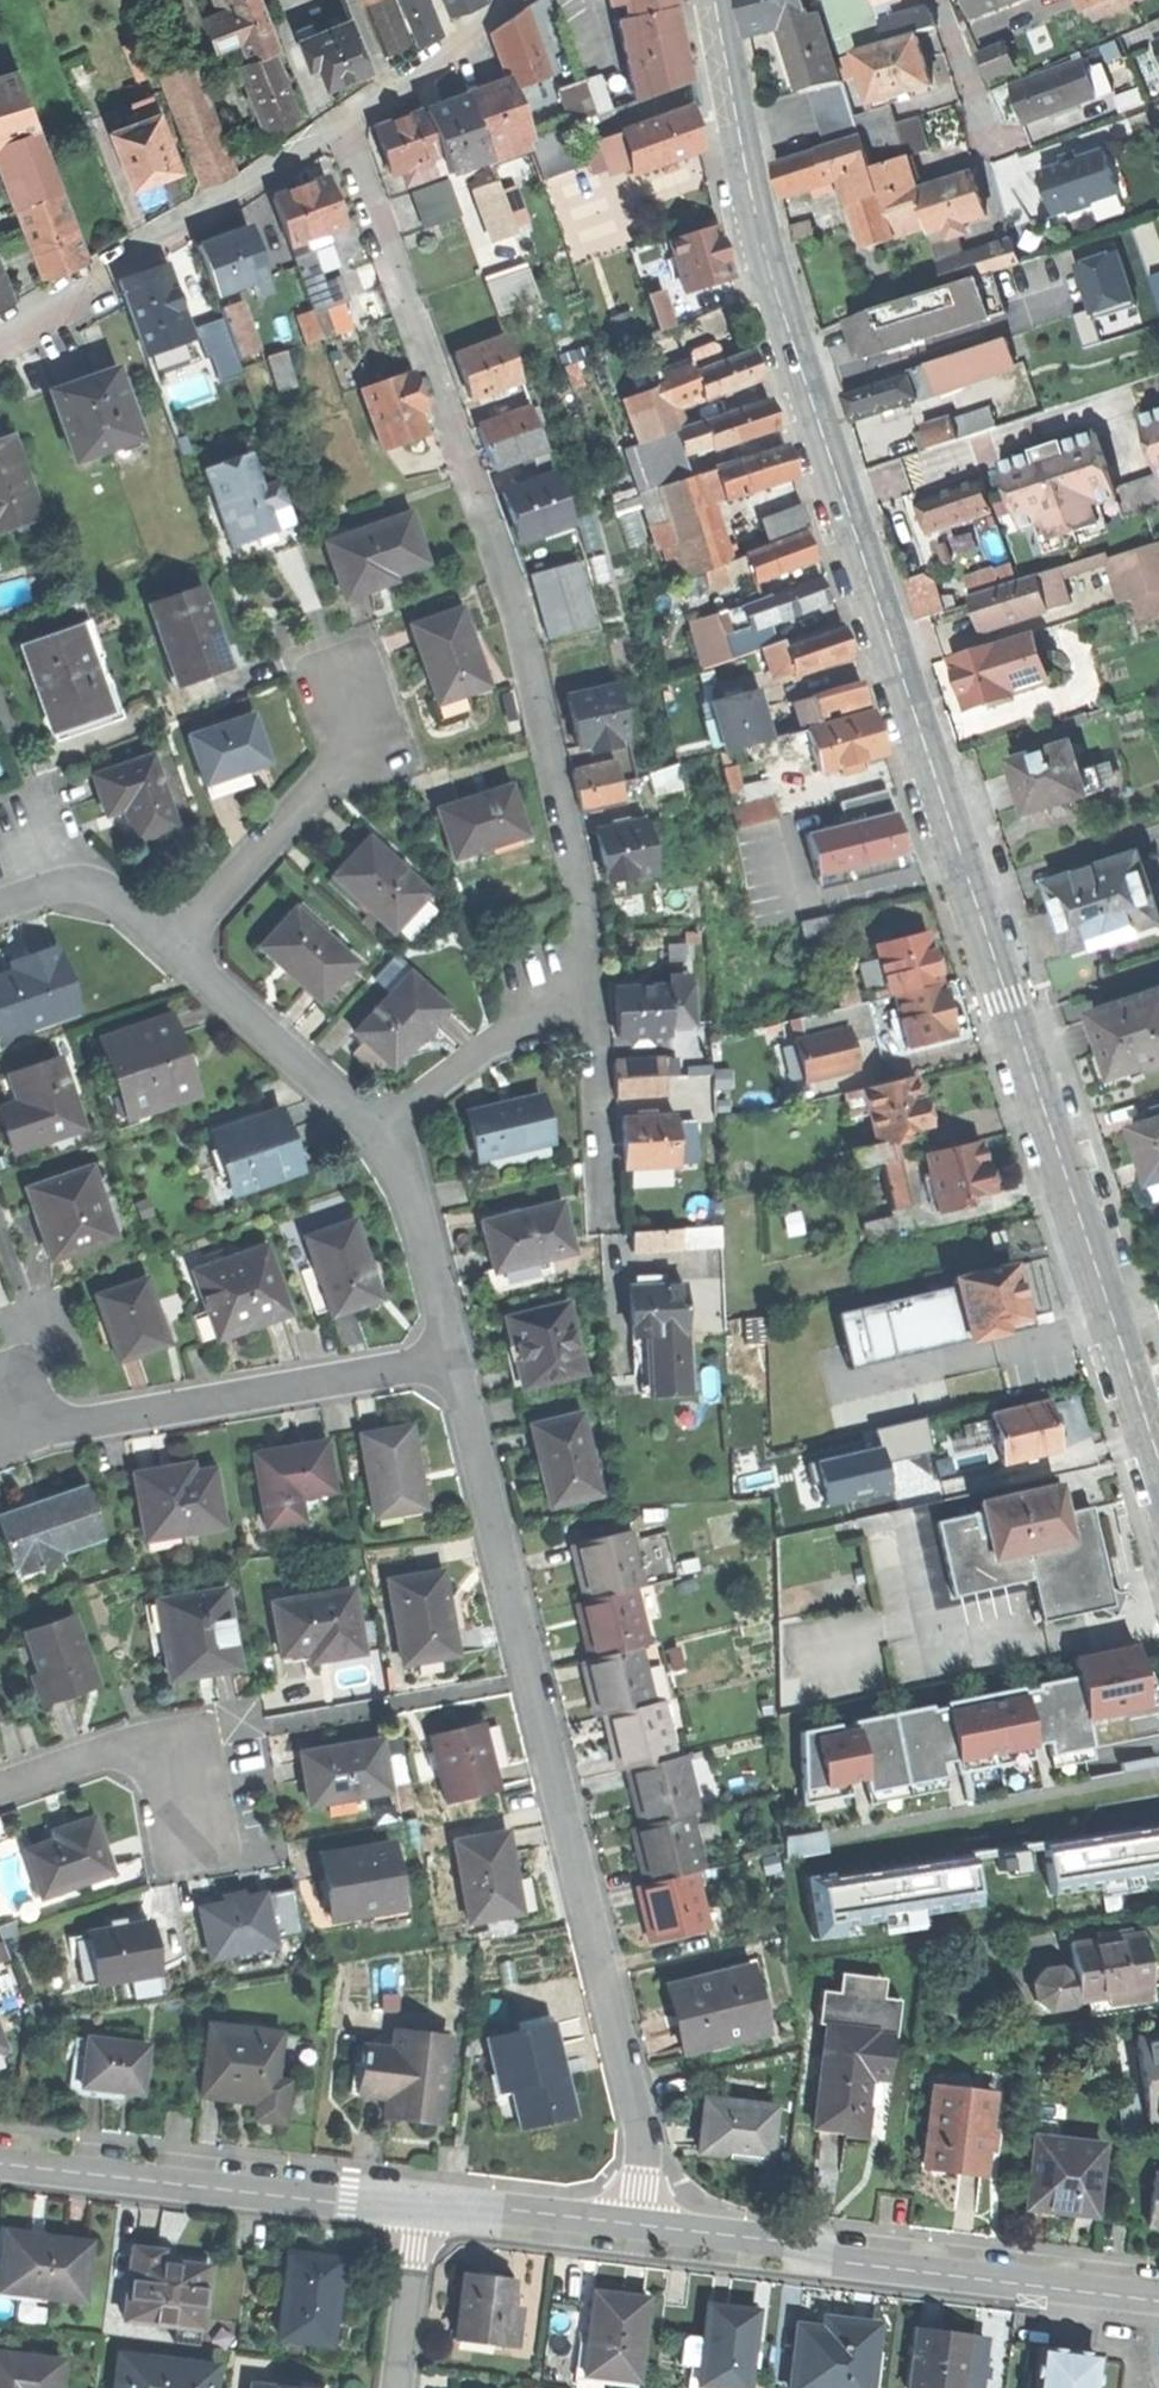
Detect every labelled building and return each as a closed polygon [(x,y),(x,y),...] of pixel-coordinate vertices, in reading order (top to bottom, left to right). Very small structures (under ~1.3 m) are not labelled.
[(231,42),(226,29),(238,24),(232,8),(252,0),(215,0),(220,12),(206,17),(217,48),(231,42)] [(251,60),(274,51),(282,48),(264,0),(252,0),(232,8),(238,24),(243,38),(251,60)] [(364,0),(369,13),(371,12),(377,29),(386,51),(411,41),(395,0),(365,0),(364,0)] [(417,38),(441,28),(430,0),(401,0),(417,38)] [(449,11),(468,3),(477,0),(444,0),(449,11)] [(627,18),(672,7),(670,0),(623,0),(624,4),(627,18)] [(783,25),(813,17),(813,15),(809,0),(744,0),(750,34),(783,25)] [(980,14),(1013,0),(974,0),(980,14)] [(679,44),(672,7),(627,18),(618,20),(635,101),(687,83),(679,44)] [(881,22),(886,38),(933,24),(928,7),(881,22)] [(549,75),(525,9),(507,21),(491,31),(508,80),(511,89),(531,81),(549,75)] [(822,13),(813,15),(813,17),(783,25),(793,59),(802,90),(813,88),(842,80),(822,13)] [(298,37),(309,66),(318,62),(327,84),(347,77),(368,68),(349,18),(315,31),(298,37)] [(295,28),(298,37),(315,31),(311,21),(295,28)] [(231,42),(243,38),(238,24),(226,29),(231,42)] [(863,79),(873,108),(934,86),(926,63),(916,37),(856,59),(863,79)] [(836,43),(839,52),(855,47),(852,38),(836,43)] [(981,54),(990,77),(1017,67),(1008,43),(981,54)] [(240,64),(265,130),(284,123),(299,117),(274,51),(251,60),(240,64)] [(193,57),(154,72),(198,182),(236,166),(193,57)] [(849,84),(863,79),(856,59),(842,64),(849,84)] [(1083,59),(1064,66),(1077,102),(1096,95),(1087,69),(1083,59)] [(1102,64),(1087,69),(1096,95),(1111,89),(1102,64)] [(1018,105),(1024,121),(1077,102),(1064,66),(1011,85),(1018,105)] [(4,141),(37,128),(41,126),(20,73),(0,80),(0,142),(4,141)] [(600,73),(583,79),(594,113),(612,107),(600,73)] [(558,87),(571,125),(596,117),(594,113),(583,79),(558,87)] [(465,95),(466,97),(486,153),(528,137),(517,105),(511,89),(508,80),(483,88),(465,95)] [(821,116),(829,145),(833,143),(863,134),(857,116),(845,80),(842,80),(813,88),(821,116)] [(531,81),(511,89),(517,105),(537,98),(531,81)] [(697,109),(702,108),(699,83),(689,84),(692,103),(692,110),(697,109)] [(132,101),(139,120),(157,112),(150,94),(132,101)] [(447,175),(488,160),(486,153),(466,97),(442,106),(425,112),(440,156),(447,175)] [(893,104),(857,116),(863,134),(895,123),(899,122),(893,104)] [(621,132),(633,170),(701,148),(694,128),(688,109),(621,132)] [(111,130),(133,185),(156,176),(179,168),(157,112),(139,120),(111,130)] [(429,160),(440,156),(425,112),(375,130),(384,154),(391,174),(408,168),(429,160)] [(895,123),(863,134),(872,167),(905,156),(895,123)] [(4,141),(27,201),(61,188),(37,128),(4,141)] [(843,175),(851,203),(881,193),(872,167),(863,134),(833,143),(843,175)] [(831,179),(843,175),(833,143),(829,145),(775,160),(781,179),(786,195),(813,186),(816,195),(835,189),(831,179)] [(1057,166),(1040,172),(1055,215),(1069,210),(1070,213),(1093,205),(1092,202),(1120,192),(1105,150),(1057,166)] [(865,245),(927,225),(916,190),(910,173),(905,156),(872,167),(881,193),(889,219),(859,228),(865,245)] [(434,172),(429,160),(408,168),(412,180),(434,172)] [(927,225),(929,232),(948,226),(966,221),(986,214),(973,172),(916,190),(927,225)] [(272,198),(289,245),(307,238),(324,232),(341,226),(324,179),(298,188),(272,198)] [(413,193),(424,227),(460,215),(448,181),(413,193)] [(491,242),(514,234),(494,181),(472,190),(491,242)] [(63,266),(88,257),(61,188),(27,201),(16,205),(43,274),(63,266)] [(851,203),(859,228),(889,219),(881,193),(851,203)] [(969,232),(966,221),(948,226),(951,237),(959,235),(969,232)] [(791,228),(795,242),(814,236),(810,222),(791,228)] [(714,225),(669,239),(685,289),(730,275),(722,251),(714,225)] [(939,263),(941,262),(965,255),(959,235),(951,237),(948,226),(929,232),(939,263)] [(196,247),(214,296),(249,283),(264,277),(247,229),(224,237),(196,247)] [(327,240),(324,232),(307,238),(310,246),(327,240)] [(1013,239),(986,248),(994,272),(1020,263),(1013,239)] [(986,248),(973,252),(981,276),(994,272),(986,248)] [(311,307),(313,313),(333,305),(324,281),(312,249),(292,257),(311,307)] [(941,262),(949,286),(978,277),(981,276),(973,252),(965,255),(941,262)] [(117,284),(145,359),(193,341),(165,266),(142,274),(117,284)] [(12,299),(0,267),(0,303),(12,299)] [(486,283),(498,316),(538,302),(526,269),(486,283)] [(341,275),(324,281),(333,305),(349,299),(341,275)] [(269,291),(264,277),(249,283),(254,296),(269,291)] [(949,286),(946,287),(959,326),(990,316),(978,277),(949,286)] [(946,287),(925,294),(938,333),(959,326),(946,287)] [(646,295),(657,329),(672,324),(662,290),(646,295)] [(855,339),(860,358),(938,333),(925,294),(848,319),(855,339)] [(218,308),(236,359),(256,352),(238,301),(218,308)] [(321,336),(313,313),(311,307),(294,313),(305,342),(321,336)] [(1074,314),(1085,348),(1105,341),(1094,307),(1074,314)] [(463,378),(471,399),(492,391),(505,386),(521,381),(504,336),(454,354),(463,378)] [(1006,336),(952,354),(959,377),(1014,360),(1006,336)] [(263,357),(275,390),(295,383),(283,349),(263,357)] [(701,393),(703,400),(762,378),(757,365),(752,351),(694,372),(693,373),(701,393)] [(928,361),(929,364),(937,387),(960,379),(959,377),(952,354),(928,361)] [(561,365),(569,387),(583,382),(575,360),(561,365)] [(691,364),(662,376),(664,382),(665,383),(693,373),(694,372),(691,364)] [(910,370),(910,372),(919,399),(939,392),(937,387),(929,364),(910,370)] [(359,387),(380,449),(423,434),(415,411),(424,408),(416,386),(410,369),(359,387)] [(624,383),(628,395),(664,382),(662,376),(659,370),(624,383)] [(848,409),(852,421),(919,399),(910,372),(843,393),(848,409)] [(672,404),(701,393),(693,373),(665,383),(672,404)] [(49,393),(72,459),(137,437),(116,376),(100,382),(98,375),(72,384),(49,393)] [(154,387),(172,436),(205,423),(186,375),(154,387)] [(621,398),(637,444),(640,443),(674,431),(681,428),(672,404),(665,383),(664,382),(628,395),(621,398)] [(509,395),(505,386),(492,391),(495,400),(509,395)] [(1037,394),(992,409),(998,425),(1043,411),(1037,394)] [(767,397),(702,421),(712,447),(776,424),(772,412),(767,397)] [(992,407),(954,419),(960,438),(998,425),(992,409),(992,407)] [(476,427),(483,446),(530,430),(538,427),(531,408),(476,427)] [(1158,476),(1158,411),(1139,417),(1158,473),(1158,476)] [(924,429),(930,448),(960,438),(954,419),(924,429)] [(702,421),(686,426),(694,448),(696,453),(712,447),(702,421)] [(686,426),(681,428),(674,431),(682,453),(694,448),(686,426)] [(490,469),(538,452),(530,430),(483,446),(490,469)] [(682,453),(674,431),(640,443),(656,488),(659,487),(690,477),(682,453)] [(1000,464),(1022,530),(1045,523),(1051,541),(1099,525),(1093,506),(1117,498),(1113,488),(1095,432),(1039,451),(1000,464)] [(41,514),(12,435),(0,440),(0,529),(41,514)] [(722,491),(724,498),(793,477),(788,463),(783,447),(714,469),(722,491)] [(236,549),(238,556),(257,549),(270,544),(272,549),(300,539),(278,478),(261,484),(248,450),(203,466),(209,483),(213,482),(219,499),(214,500),(232,550),(236,549)] [(707,496),(722,491),(714,469),(700,474),(707,496)] [(518,541),(571,523),(553,473),(501,491),(510,518),(518,541)] [(1158,473),(1113,488),(1117,498),(1124,519),(1158,507),(1158,476),(1158,473)] [(728,560),(707,496),(700,474),(690,477),(659,487),(669,520),(676,543),(686,575),(728,560)] [(922,518),(927,531),(990,509),(980,480),(917,501),(922,518)] [(649,527),(669,520),(659,487),(656,488),(639,493),(649,527)] [(762,519),(769,541),(810,527),(802,505),(762,519)] [(322,540),(341,596),(353,592),(367,587),(366,581),(425,561),(407,511),(322,540)] [(663,547),(676,543),(669,520),(649,527),(656,549),(663,547)] [(750,569),(753,580),(814,560),(810,546),(805,533),(745,554),(750,569)] [(673,580),(686,575),(676,543),(663,547),(673,580)] [(745,554),(728,560),(686,575),(690,593),(733,582),(731,576),(750,569),(745,554)] [(549,638),(594,625),(575,559),(530,572),(549,638)] [(908,578),(918,615),(946,607),(935,570),(908,578)] [(768,592),(777,618),(793,613),(805,609),(828,601),(823,586),(820,575),(768,592)] [(978,612),(984,630),(1050,610),(1040,575),(973,594),(978,612)] [(148,604),(173,673),(197,664),(201,674),(213,669),(227,664),(198,585),(148,604)] [(757,625),(777,618),(768,592),(736,603),(744,626),(745,629),(757,625)] [(1140,621),(1158,616),(1158,593),(1134,600),(1140,621)] [(706,641),(744,626),(736,603),(700,617),(706,641)] [(808,617),(805,609),(793,613),(796,621),(808,617)] [(420,660),(423,672),(429,670),(439,703),(463,696),(459,684),(479,678),(459,612),(410,627),(420,660)] [(788,662),(792,673),(852,654),(848,641),(842,623),(782,642),(788,662)] [(36,672),(56,727),(77,719),(100,711),(91,685),(98,683),(77,625),(19,645),(29,674),(36,672)] [(763,646),(757,625),(745,629),(744,626),(706,641),(711,662),(763,646)] [(1032,632),(998,643),(1015,693),(1049,683),(1032,632)] [(777,665),(788,662),(782,642),(781,638),(769,642),(777,665)] [(962,687),(968,708),(1015,693),(998,643),(952,657),(962,687)] [(821,722),(870,707),(862,684),(812,696),(821,722)] [(573,721),(578,746),(591,743),(620,736),(628,734),(617,687),(567,698),(573,721)] [(710,701),(724,750),(766,738),(758,709),(764,707),(761,696),(758,687),(739,692),(722,697),(710,701)] [(721,691),(722,697),(739,692),(738,687),(721,691)] [(803,728),(821,722),(812,696),(794,701),(803,728)] [(187,737),(205,782),(237,769),(266,758),(249,713),(187,737)] [(811,746),(818,770),(840,764),(859,759),(884,753),(879,734),(873,713),(807,730),(811,746)] [(621,744),(620,736),(591,743),(593,751),(621,744)] [(1020,790),(1027,812),(1087,792),(1075,757),(1070,742),(1011,762),(1020,790)] [(1094,751),(1075,757),(1087,792),(1105,786),(1094,751)] [(150,755),(91,776),(104,813),(121,807),(127,824),(133,840),(175,826),(150,755)] [(862,769),(859,759),(840,764),(843,774),(862,769)] [(572,772),(576,791),(620,781),(616,762),(572,772)] [(648,774),(653,795),(683,787),(678,766),(648,774)] [(729,791),(739,828),(778,817),(768,780),(729,791)] [(576,791),(581,811),(625,801),(620,781),(576,791)] [(441,810),(455,857),(524,836),(510,788),(469,801),(441,810)] [(844,824),(804,833),(818,890),(907,868),(906,862),(893,811),(887,789),(838,802),(844,824)] [(604,823),(606,830),(624,826),(622,819),(604,823)] [(602,856),(608,882),(658,870),(646,821),(624,826),(606,830),(596,833),(602,856)] [(333,876),(393,929),(424,895),(399,872),(401,869),(366,838),(351,855),(333,876)] [(1072,952),(1158,924),(1158,912),(1140,854),(1050,884),(1061,920),(1072,952)] [(301,982),(318,998),(350,964),(318,935),(322,930),(295,905),(262,940),(288,965),(286,967),(301,982)] [(799,924),(803,939),(833,930),(829,915),(799,924)] [(889,998),(895,997),(941,986),(935,961),(931,944),(939,942),(937,934),(877,948),(881,964),(886,984),(889,998)] [(26,956),(29,966),(52,957),(49,948),(26,956)] [(77,1008),(57,955),(52,957),(29,966),(11,972),(0,976),(0,1036),(77,1008)] [(828,961),(840,1008),(857,1003),(846,957),(828,961)] [(866,989),(886,984),(881,964),(861,969),(866,989)] [(409,972),(354,1030),(370,1045),(388,1063),(411,1038),(415,1042),(447,1008),(409,972)] [(617,1013),(618,1037),(633,1037),(651,1036),(671,1036),(671,1025),(691,1025),(690,986),(617,988),(617,1013)] [(904,1030),(908,1048),(953,1037),(941,986),(895,997),(901,1021),(892,1023),(894,1033),(904,1030)] [(1113,1077),(1158,1062),(1158,995),(1093,1017),(1104,1049),(1113,1077)] [(802,1038),(793,1041),(803,1082),(856,1069),(853,1054),(859,1053),(856,1041),(875,1036),(867,1002),(797,1019),(802,1038)] [(168,1015),(100,1038),(118,1091),(127,1088),(136,1112),(194,1092),(180,1051),(168,1015)] [(652,1047),(651,1036),(633,1037),(633,1047),(652,1047)] [(787,1082),(800,1079),(790,1040),(777,1044),(787,1082)] [(1,1108),(16,1148),(82,1125),(58,1058),(23,1071),(10,1075),(20,1101),(1,1108)] [(615,1061),(616,1080),(686,1077),(685,1058),(615,1061)] [(616,1080),(617,1098),(687,1095),(686,1077),(616,1080)] [(871,1114),(879,1146),(892,1143),(918,1137),(916,1131),(926,1128),(924,1123),(931,1117),(928,1105),(921,1102),(919,1091),(915,1077),(866,1089),(871,1114)] [(126,1115),(136,1112),(127,1088),(118,1091),(126,1115)] [(865,1115),(871,1114),(866,1089),(851,1092),(855,1107),(863,1106),(865,1115)] [(478,1155),(552,1140),(543,1095),(469,1109),(473,1129),(478,1155)] [(1156,1200),(1158,1199),(1158,1107),(1142,1112),(1147,1127),(1134,1131),(1143,1161),(1156,1200)] [(210,1134),(231,1195),(293,1174),(285,1151),(291,1149),(285,1131),(278,1111),(210,1134)] [(626,1167),(677,1166),(676,1160),(675,1124),(675,1118),(624,1120),(625,1143),(626,1167)] [(695,1123),(675,1124),(676,1160),(697,1160),(695,1123)] [(937,1208),(938,1211),(981,1202),(978,1192),(990,1189),(985,1168),(979,1141),(925,1154),(931,1183),(937,1208)] [(855,1170),(879,1164),(896,1160),(892,1143),(879,1146),(851,1153),(855,1170)] [(911,1157),(896,1160),(899,1174),(914,1170),(911,1157)] [(879,1164),(890,1210),(907,1207),(899,1174),(896,1160),(879,1164)] [(633,1169),(633,1183),(674,1181),(673,1167),(633,1169)] [(30,1192),(54,1260),(73,1253),(116,1238),(104,1202),(93,1170),(30,1192)] [(932,1209),(937,1208),(931,1183),(923,1185),(926,1200),(929,1199),(932,1209)] [(114,1198),(104,1202),(116,1238),(127,1234),(114,1198)] [(496,1270),(572,1251),(560,1204),(484,1223),(490,1245),(496,1270)] [(862,1224),(865,1239),(895,1232),(892,1217),(862,1224)] [(305,1238),(332,1315),(379,1298),(366,1262),(352,1222),(305,1238)] [(633,1254),(721,1250),(720,1228),(631,1233),(633,1254)] [(990,1234),(994,1251),(1006,1248),(1001,1231),(990,1234)] [(197,1273),(221,1338),(254,1325),(289,1312),(265,1248),(224,1263),(205,1270),(197,1273)] [(201,1259),(205,1270),(224,1263),(220,1252),(201,1259)] [(955,1286),(846,1312),(853,1342),(843,1345),(849,1370),(931,1350),(928,1336),(936,1334),(937,1338),(961,1332),(964,1343),(1014,1331),(1012,1322),(1025,1319),(1019,1294),(1018,1294),(1017,1290),(1012,1266),(953,1280),(955,1286)] [(634,1278),(635,1288),(668,1286),(668,1276),(648,1277),(634,1278)] [(99,1298),(122,1360),(145,1351),(170,1342),(147,1280),(99,1298)] [(684,1333),(685,1333),(682,1285),(668,1286),(635,1288),(629,1288),(632,1336),(647,1335),(684,1333)] [(523,1389),(585,1375),(569,1306),(507,1320),(515,1353),(523,1389)] [(687,1392),(684,1333),(647,1335),(649,1361),(657,1360),(659,1394),(687,1392)] [(993,1435),(1000,1465),(1057,1452),(1051,1425),(1046,1403),(989,1416),(993,1435)] [(552,1503),(601,1492),(583,1413),(534,1424),(542,1459),(552,1503)] [(980,1438),(993,1435),(989,1416),(976,1419),(980,1438)] [(877,1446),(881,1464),(931,1452),(923,1417),(873,1429),(877,1446)] [(360,1434),(373,1515),(419,1508),(413,1474),(418,1473),(415,1453),(410,1426),(360,1434)] [(286,1447),(253,1452),(265,1524),(291,1520),(287,1498),(333,1490),(324,1440),(286,1447)] [(813,1461),(819,1483),(824,1505),(849,1499),(850,1502),(888,1493),(881,1464),(877,1446),(813,1461)] [(201,1461),(189,1463),(190,1472),(202,1470),(201,1461)] [(819,1483),(813,1461),(805,1463),(810,1485),(819,1483)] [(135,1471),(145,1533),(176,1528),(219,1522),(210,1469),(202,1470),(190,1472),(189,1463),(167,1466),(135,1471)] [(11,1561),(16,1560),(21,1573),(63,1558),(60,1550),(104,1534),(86,1484),(37,1502),(0,1515),(0,1530),(11,1561)] [(983,1536),(989,1560),(1022,1553),(1065,1543),(1059,1516),(1058,1510),(1065,1508),(1063,1499),(1061,1492),(1054,1494),(1052,1487),(977,1504),(983,1536)] [(1086,1511),(1059,1516),(1065,1543),(1022,1553),(1028,1581),(1037,1622),(1093,1610),(1091,1605),(1106,1602),(1086,1511)] [(1019,1575),(1028,1581),(1022,1553),(989,1560),(983,1536),(975,1538),(970,1515),(932,1523),(949,1599),(1012,1585),(1019,1575)] [(178,1541),(176,1528),(145,1533),(147,1546),(178,1541)] [(592,1576),(597,1598),(633,1590),(640,1588),(636,1569),(640,1568),(631,1530),(578,1543),(582,1560),(578,1561),(580,1569),(582,1579),(592,1576)] [(390,1578),(404,1659),(454,1651),(448,1612),(441,1570),(390,1578)] [(209,1671),(237,1665),(223,1588),(158,1600),(167,1651),(171,1672),(194,1668),(208,1665),(209,1671)] [(331,1656),(361,1651),(350,1588),(273,1602),(282,1652),(306,1648),(308,1660),(331,1656)] [(593,1641),(597,1657),(642,1647),(649,1645),(641,1608),(637,1608),(633,1590),(597,1598),(588,1601),(593,1621),(583,1624),(585,1633),(587,1643),(593,1641)] [(153,1654),(167,1651),(158,1600),(144,1602),(153,1654)] [(72,1691),(95,1683),(71,1616),(27,1632),(41,1672),(34,1675),(43,1701),(72,1691)] [(1077,1676),(800,1732),(803,1806),(853,1796),(850,1781),(864,1779),(866,1793),(867,1793),(869,1805),(947,1789),(945,1777),(942,1763),(956,1760),(959,1775),(960,1774),(965,1801),(974,1799),(969,1772),(1036,1759),(1033,1744),(1047,1742),(1052,1768),(1094,1759),(1092,1748),(1086,1719),(1110,1714),(1110,1719),(1123,1716),(1122,1712),(1147,1707),(1147,1706),(1156,1704),(1150,1685),(1147,1672),(1141,1673),(1136,1646),(1073,1659),(1077,1676)] [(606,1715),(615,1713),(651,1704),(646,1684),(650,1683),(642,1647),(597,1657),(587,1660),(591,1677),(587,1678),(589,1686),(591,1695),(600,1693),(606,1715)] [(623,1770),(632,1768),(677,1757),(671,1732),(666,1733),(659,1702),(651,1704),(615,1713),(620,1734),(610,1736),(611,1742),(612,1747),(617,1746),(623,1770)] [(433,1736),(446,1801),(498,1791),(493,1761),(485,1725),(433,1736)] [(311,1804),(389,1790),(379,1736),(334,1744),(335,1748),(302,1754),(306,1778),(311,1804)] [(645,1801),(650,1822),(686,1814),(694,1812),(690,1795),(694,1794),(684,1755),(677,1757),(632,1768),(636,1783),(631,1784),(633,1793),(635,1803),(645,1801)] [(645,1862),(649,1882),(695,1871),(704,1869),(695,1831),(690,1832),(686,1814),(650,1822),(641,1824),(646,1843),(636,1845),(638,1854),(640,1863),(645,1862)] [(27,1847),(42,1891),(111,1868),(93,1815),(67,1824),(55,1827),(58,1836),(27,1847)] [(790,1828),(794,1852),(818,1848),(814,1824),(790,1828)] [(1042,1847),(1050,1895),(1100,1887),(1101,1896),(1143,1889),(1142,1880),(1158,1877),(1158,1828),(1042,1847)] [(457,1841),(472,1920),(522,1910),(516,1879),(519,1879),(514,1854),(509,1831),(457,1841)] [(327,1875),(335,1918),(404,1905),(393,1842),(323,1854),(327,1875)] [(1011,1875),(1028,1872),(1024,1850),(996,1855),(999,1871),(1010,1870),(1011,1875)] [(831,1873),(802,1878),(812,1940),(842,1936),(842,1937),(862,1934),(860,1925),(880,1922),(882,1931),(925,1924),(923,1915),(980,1906),(972,1857),(832,1879),(831,1873)] [(661,1937),(705,1927),(700,1909),(704,1909),(695,1871),(649,1882),(641,1884),(644,1900),(641,1901),(643,1910),(645,1919),(656,1916),(661,1937)] [(204,1909),(216,1958),(278,1942),(266,1893),(233,1902),(204,1909)] [(1,1921),(4,1930),(19,1925),(15,1916),(1,1921)] [(91,1931),(99,1983),(161,1973),(154,1921),(133,1925),(91,1931)] [(75,1986),(99,1983),(91,1931),(67,1935),(75,1986)] [(1080,1978),(1084,2002),(1111,1998),(1154,1991),(1150,1964),(1145,1935),(1075,1946),(1080,1978)] [(686,2052),(766,2032),(750,1965),(669,1985),(678,2020),(686,2052)] [(1080,2007),(1084,2002),(1080,1978),(1075,1979),(1064,1969),(1047,1972),(1038,1985),(1040,2000),(1053,2012),(1080,2007)] [(826,2024),(826,2027),(874,2032),(873,2036),(890,2038),(895,2038),(900,2000),(883,1998),(885,1979),(840,1974),(838,1992),(822,1991),(818,2024),(826,2024)] [(1156,2006),(1154,1991),(1111,1998),(1114,2013),(1156,2006)] [(547,2120),(574,2114),(553,2020),(486,2035),(498,2089),(513,2086),(522,2126),(547,2120)] [(208,2023),(200,2095),(232,2099),(255,2101),(253,2117),(286,2121),(290,2081),(272,2079),(277,2036),(278,2032),(208,2023)] [(837,2130),(861,2133),(867,2078),(886,2080),(890,2038),(873,2036),(874,2032),(826,2027),(815,2128),(837,2130)] [(399,2033),(397,2049),(447,2054),(449,2038),(399,2033)] [(295,2038),(277,2036),(272,2079),(290,2081),(295,2038)] [(88,2039),(84,2086),(112,2089),(144,2092),(149,2045),(88,2039)] [(1135,2043),(1149,2122),(1158,2120),(1158,2039),(1135,2043)] [(410,2119),(440,2122),(447,2054),(397,2049),(367,2046),(359,2052),(358,2062),(363,2062),(359,2094),(390,2097),(388,2117),(410,2119)] [(9,2063),(5,2050),(0,2052),(0,2066),(9,2063)] [(950,2176),(983,2179),(991,2094),(933,2088),(925,2173),(950,2176)] [(735,2156),(768,2160),(774,2108),(707,2100),(701,2152),(735,2156)] [(1059,2214),(1096,2217),(1102,2143),(1034,2137),(1027,2211),(1059,2214)] [(1149,2227),(1158,2228),(1158,2176),(1152,2176),(1149,2227)] [(0,2287),(0,2290),(81,2299),(88,2242),(46,2238),(6,2233),(0,2287)] [(133,2247),(125,2319),(202,2327),(208,2267),(180,2264),(161,2262),(163,2250),(133,2247)] [(291,2255),(283,2338),(332,2342),(336,2303),(340,2260),(291,2255)] [(465,2275),(457,2344),(515,2351),(518,2324),(508,2323),(513,2280),(488,2278),(465,2275)] [(589,2348),(586,2375),(638,2381),(647,2300),(620,2297),(595,2294),(589,2348)] [(709,2305),(705,2339),(702,2366),(700,2385),(726,2387),(750,2387),(759,2311),(732,2308),(709,2305)] [(793,2387),(871,2387),(878,2324),(846,2321),(845,2331),(826,2329),(800,2326),(793,2387)] [(966,2337),(942,2335),(915,2332),(908,2387),(960,2387),(966,2337)] [(966,2387),(980,2387),(988,2337),(973,2335),(966,2387)] [(681,2364),(702,2366),(705,2339),(684,2336),(681,2364)] [(576,2374),(586,2375),(589,2348),(579,2347),(576,2374)] [(1093,2358),(1067,2355),(1038,2352),(1034,2387),(1090,2387),(1093,2358)] [(62,2361),(0,2355),(0,2387),(59,2387),(62,2361)] [(116,2387),(214,2387),(217,2366),(120,2355),(116,2387)]
